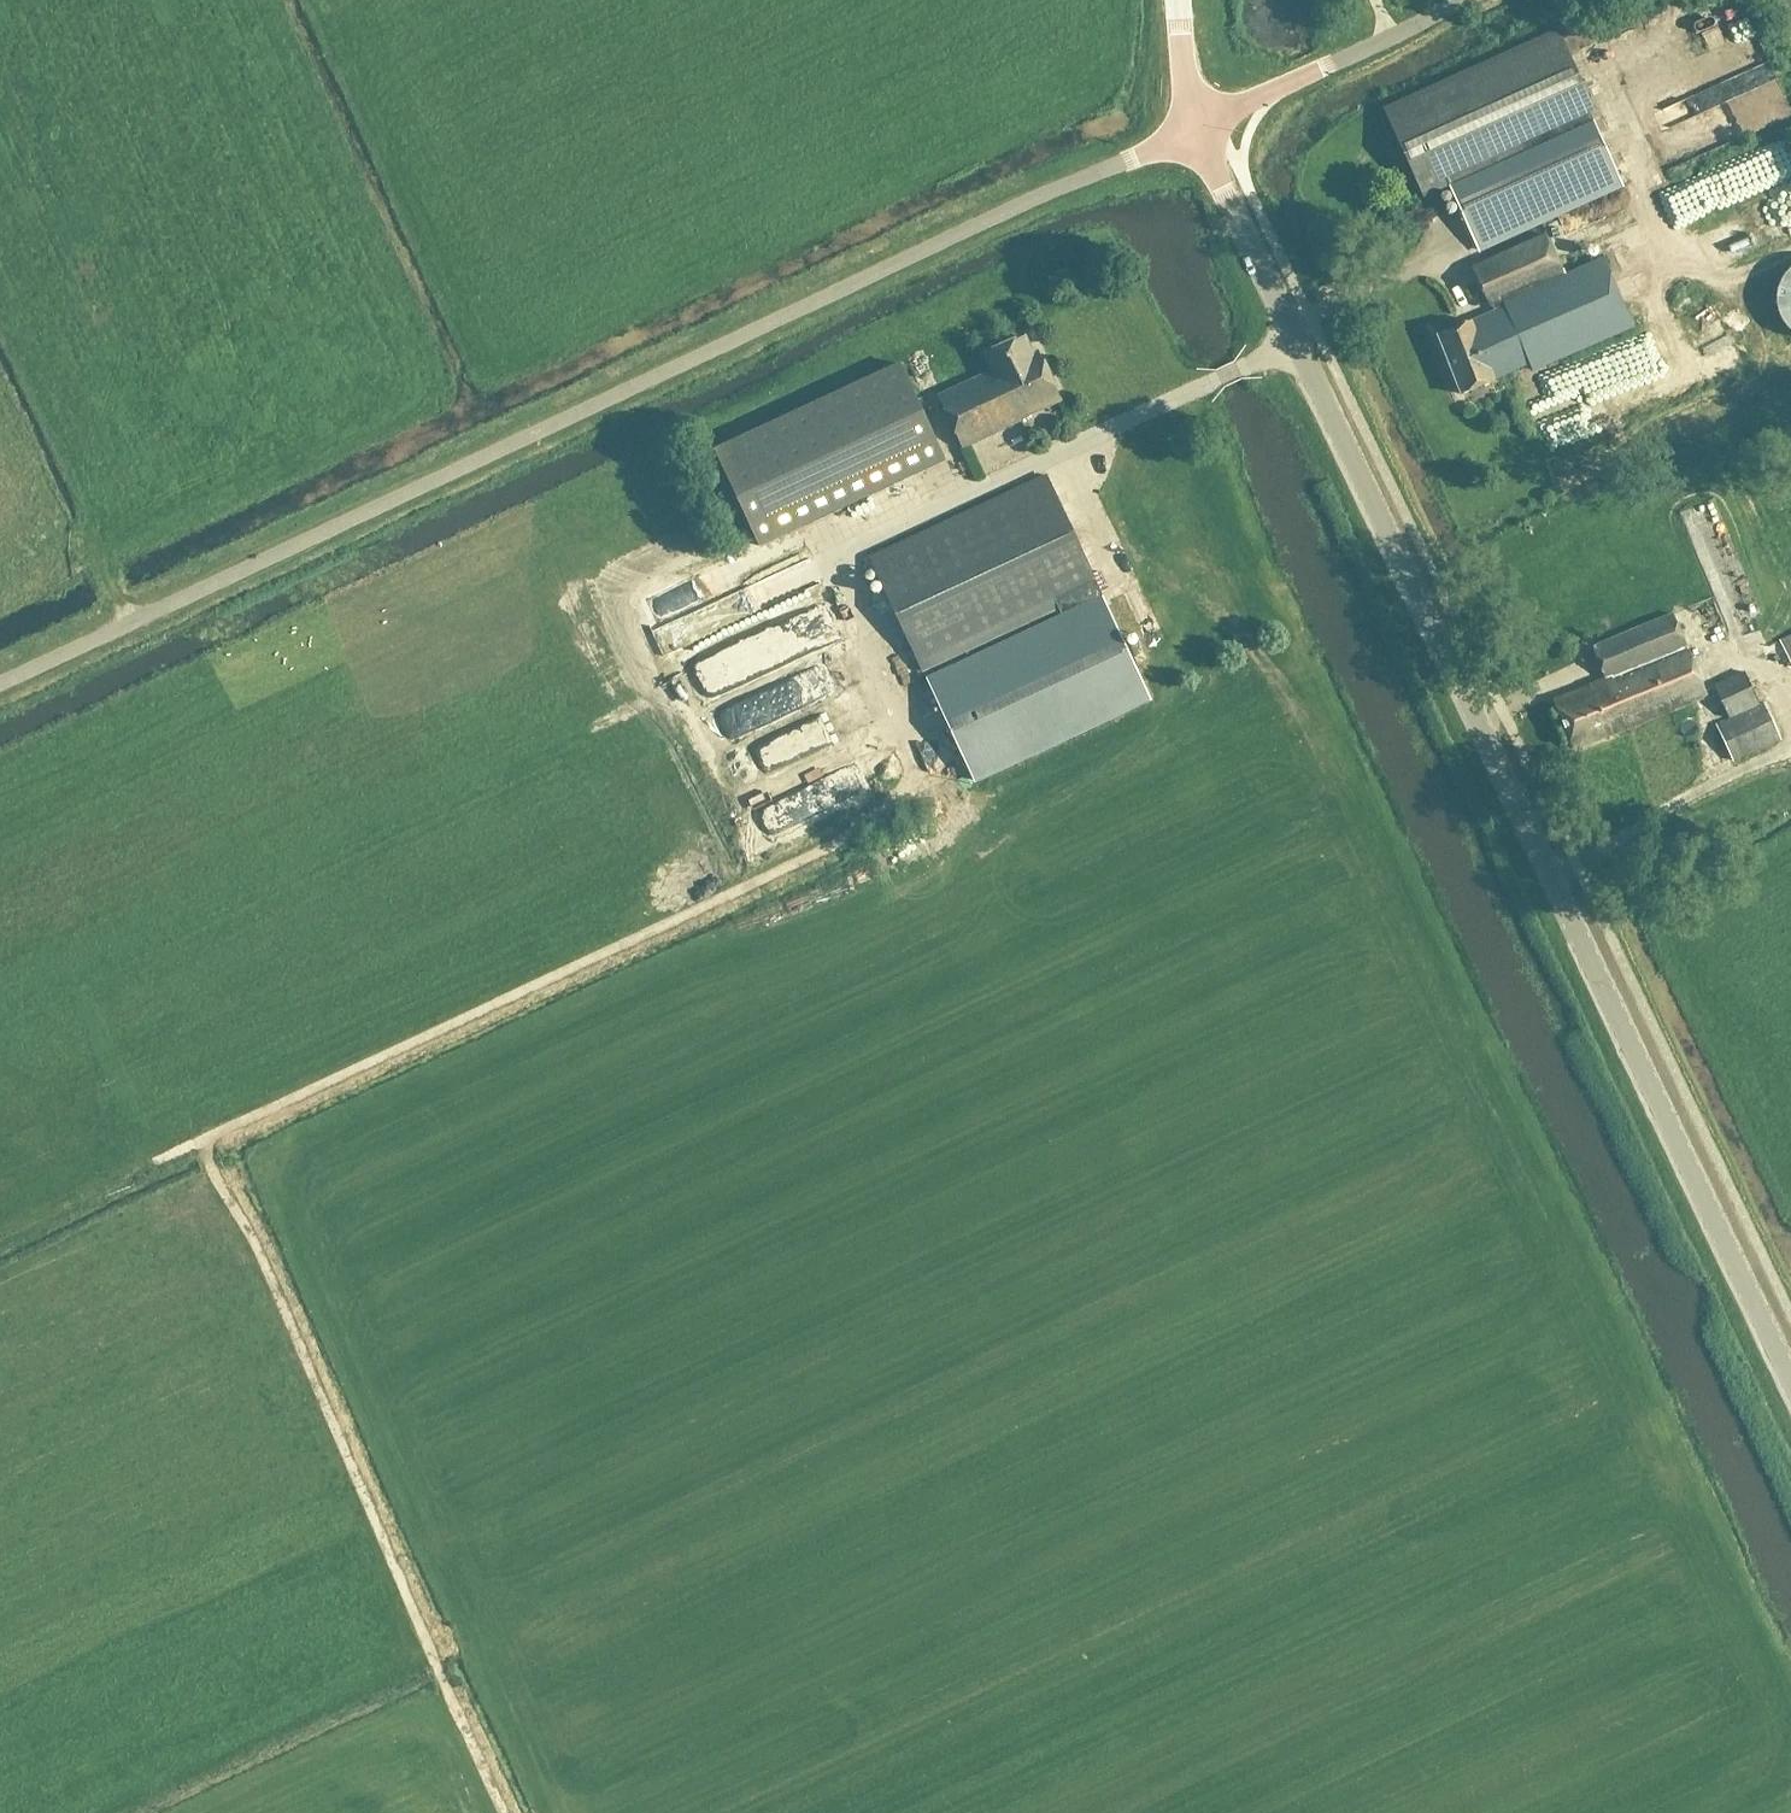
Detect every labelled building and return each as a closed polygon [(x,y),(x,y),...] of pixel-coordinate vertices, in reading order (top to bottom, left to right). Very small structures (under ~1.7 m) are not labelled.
[(1341,23),(1338,15),(1327,19),(1329,27),(1341,23)] [(1558,30),(1383,109),(1423,199),(1448,188),(1443,176),(1587,111),(1593,108),(1558,30)] [(1696,97),(1756,72),(1742,38),(1682,63),(1696,97)] [(1587,111),(1443,176),(1448,188),(1477,251),(1621,186),(1587,111)] [(1743,182),(1749,198),(1790,184),(1790,169),(1782,143),(1725,162),(1733,186),(1743,182)] [(1529,365),(1532,372),(1632,327),(1602,258),(1563,275),(1548,234),(1475,267),(1493,312),(1436,336),(1460,396),(1529,365)] [(1787,273),(1780,286),(1777,300),(1780,314),(1788,327),(1790,329),(1790,270),(1787,273)] [(1018,420),(1059,401),(1036,353),(1031,355),(1023,338),(983,357),(990,372),(936,397),(960,450),(1019,422),(1018,420)] [(759,547),(944,461),(899,365),(714,451),(759,547)] [(974,784),(1149,702),(1044,477),(869,559),(922,672),(1067,604),(1072,614),(926,681),(974,784)] [(784,575),(756,593),(772,618),(800,600),(784,575)] [(1625,729),(1706,697),(1672,616),(1591,649),(1604,681),(1553,702),(1572,750),(1625,729)] [(1778,642),(1790,667),(1790,636),(1778,642)] [(1714,689),(1728,720),(1758,706),(1744,675),(1714,689)] [(1780,741),(1763,705),(1715,727),(1731,763),(1780,741)]
